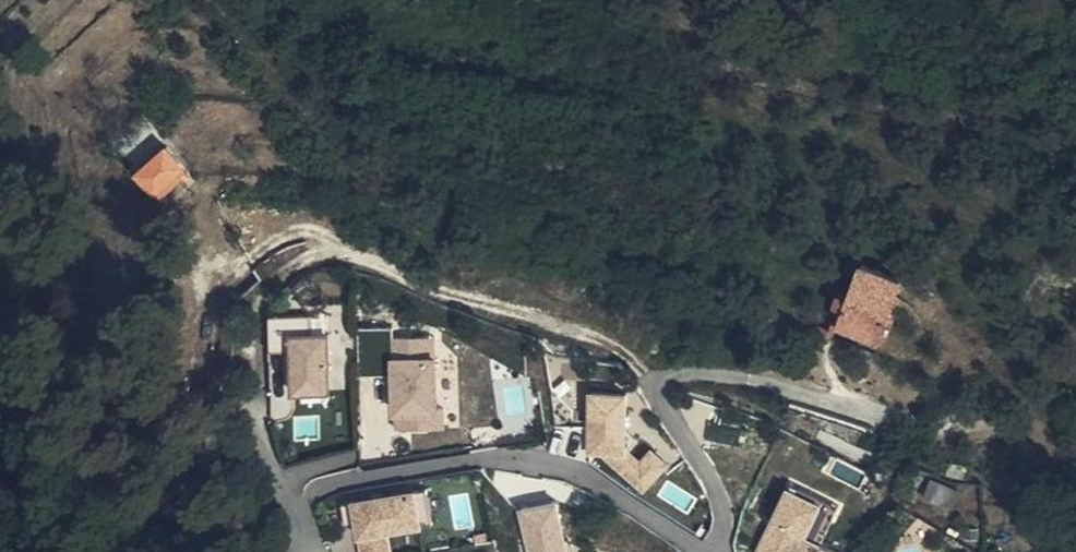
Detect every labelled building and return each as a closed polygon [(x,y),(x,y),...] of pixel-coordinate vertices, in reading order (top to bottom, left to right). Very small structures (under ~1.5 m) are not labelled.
[(157,188),(185,163),(168,144),(140,168),(157,188)] [(838,326),(876,341),(899,279),(861,264),(838,326)] [(332,387),(332,327),(315,328),(315,311),(274,312),(274,344),(295,344),(296,387),(332,387)] [(362,325),(363,372),(395,371),(395,334),(395,324),(362,325)] [(439,407),(437,334),(395,334),(395,371),(396,426),(446,425),(445,406),(439,407)] [(629,430),(630,390),(592,389),(591,451),(600,451),(644,490),(668,463),(652,448),(641,461),(630,450),(639,440),(629,430)] [(948,475),(967,478),(972,463),(949,459),(948,475)] [(955,507),(962,490),(934,478),(927,496),(955,507)] [(823,502),(790,486),(758,551),(844,551),(807,535),(823,502)] [(417,488),(356,498),(364,551),(395,551),(391,529),(423,524),(417,488)] [(559,500),(522,508),(532,551),(570,551),(559,500)] [(980,537),(979,527),(966,527),(966,538),(980,537)]
